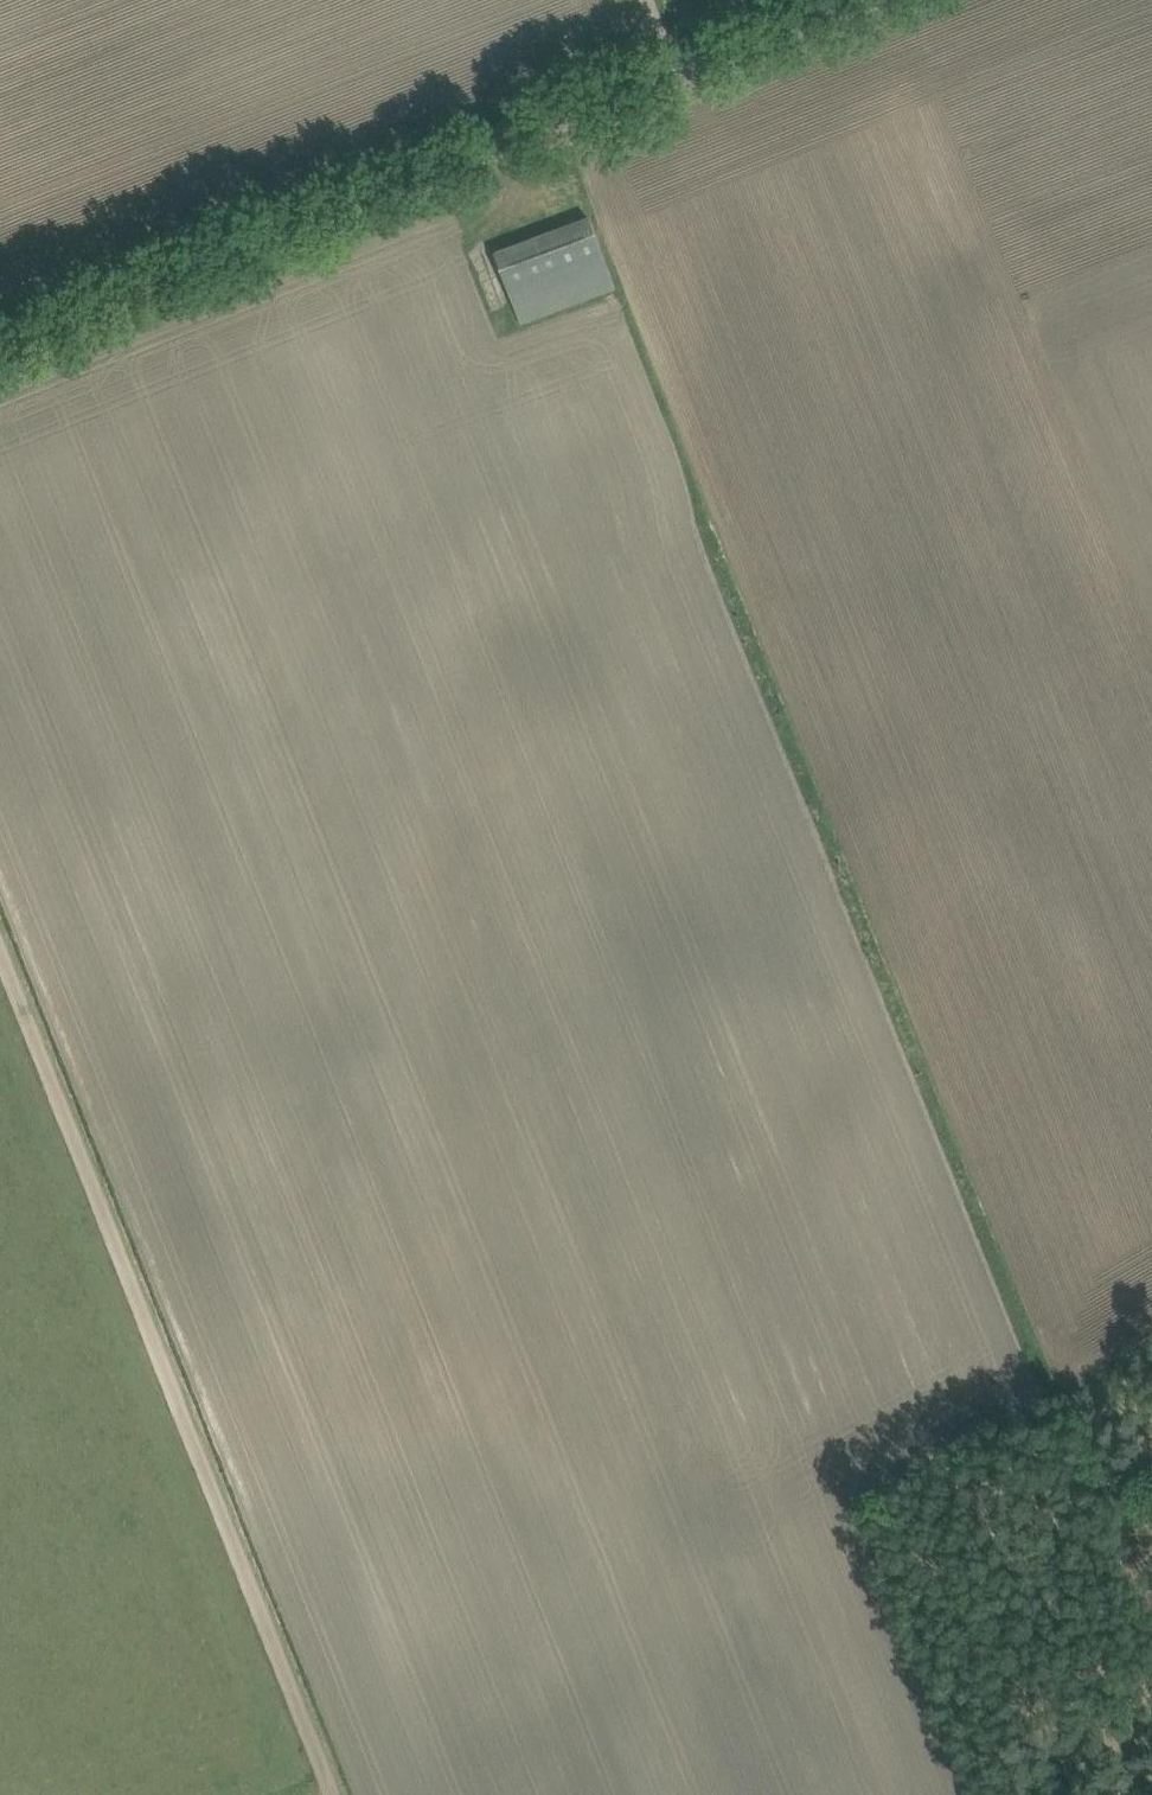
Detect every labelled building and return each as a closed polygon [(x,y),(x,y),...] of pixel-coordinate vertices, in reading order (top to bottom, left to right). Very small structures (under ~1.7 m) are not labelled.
[(497,254),(505,277),(522,322),(617,286),(592,219),(497,254)]
